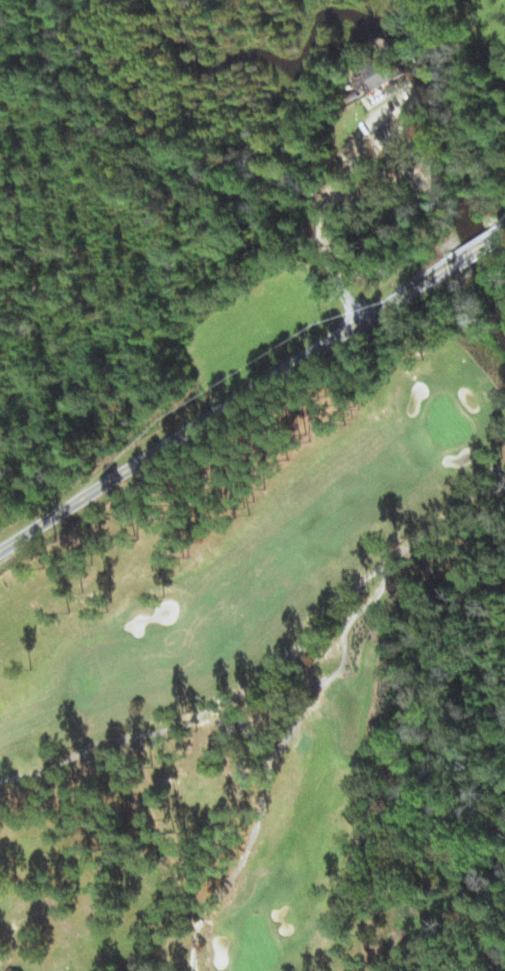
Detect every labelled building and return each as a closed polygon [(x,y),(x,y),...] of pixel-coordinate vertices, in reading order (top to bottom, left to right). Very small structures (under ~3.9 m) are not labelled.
[(408,72),(392,46),(376,56),(380,62),(365,71),(377,91),(408,72)]
